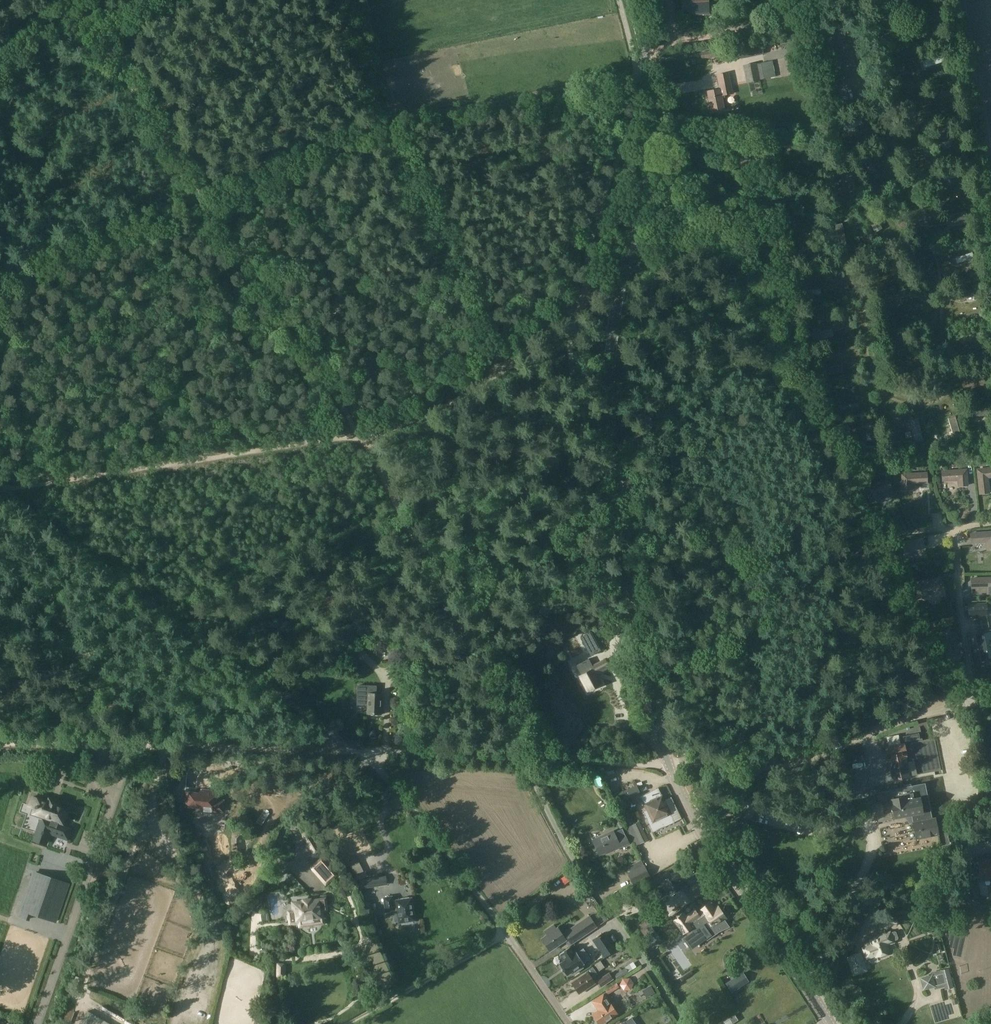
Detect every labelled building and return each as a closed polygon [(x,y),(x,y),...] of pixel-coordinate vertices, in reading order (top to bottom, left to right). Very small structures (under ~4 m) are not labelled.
[(683,13),(709,12),(708,0),(683,0),(683,13)] [(763,54),(762,45),(741,49),(743,59),(763,54)] [(710,51),(700,53),(701,60),(710,58),(720,56),(719,49),(710,51)] [(944,54),(928,60),(921,63),(924,70),(946,61),(944,54)] [(760,80),(764,79),(775,77),(771,61),(761,63),(757,64),(757,63),(743,66),(747,83),(760,81),(760,80)] [(727,73),(716,76),(719,89),(720,89),(722,97),(732,95),(730,86),(727,73)] [(720,89),(719,89),(707,92),(708,96),(711,113),(724,110),(722,97),(720,89)] [(842,124),(845,131),(862,125),(859,118),(842,124)] [(934,146),(955,137),(951,129),(930,139),(934,146)] [(868,158),(862,161),(870,176),(875,173),(868,158)] [(941,176),(943,182),(959,177),(957,171),(941,176)] [(683,211),(670,213),(673,229),(686,227),(683,211)] [(965,211),(944,216),(946,224),(966,219),(965,211)] [(842,224),(835,225),(840,250),(847,249),(842,224)] [(903,254),(915,271),(922,266),(909,249),(903,254)] [(954,259),(956,265),(975,258),(973,253),(954,259)] [(957,294),(959,301),(982,294),(980,287),(957,294)] [(801,290),(800,297),(823,298),(824,291),(801,290)] [(911,290),(887,294),(889,300),(912,296),(911,290)] [(982,332),(960,337),(961,344),(984,339),(982,332)] [(899,335),(892,337),(899,357),(905,355),(899,335)] [(885,467),(874,468),(875,475),(886,474),(885,467)] [(979,495),(989,494),(987,479),(990,479),(990,468),(976,470),(979,495)] [(967,470),(941,472),(942,482),(957,481),(957,487),(968,487),(967,470)] [(927,473),(912,474),(901,474),(901,491),(912,491),(912,485),(927,484),(927,473)] [(891,488),(887,479),(863,489),(870,504),(879,500),(877,494),(891,488)] [(939,516),(928,517),(928,531),(939,531),(939,516)] [(969,534),(970,545),(985,544),(986,550),(990,549),(990,532),(969,534)] [(923,551),(922,539),(896,542),(898,560),(909,558),(909,552),(923,551)] [(941,589),(939,578),(913,583),(916,600),(927,598),(926,592),(941,589)] [(971,579),(971,589),(986,589),(986,595),(990,595),(990,578),(971,579)] [(952,640),(948,630),(933,637),(943,661),(954,656),(947,642),(952,640)] [(979,638),(984,662),(990,661),(990,635),(979,638)] [(593,639),(583,644),(587,651),(589,657),(590,657),(600,652),(593,639)] [(388,640),(379,640),(378,648),(388,648),(388,640)] [(390,652),(389,664),(398,665),(398,652),(390,652)] [(587,672),(580,676),(586,689),(592,686),(594,688),(601,685),(597,677),(598,677),(596,674),(609,667),(605,660),(585,670),(587,672)] [(381,714),(382,694),(368,694),(367,714),(381,714)] [(887,760),(888,760),(893,780),(941,770),(934,738),(885,748),(887,760)] [(931,819),(924,784),(873,794),(879,822),(911,815),(912,819),(916,839),(938,835),(935,818),(931,819)] [(639,793),(636,786),(623,791),(627,799),(639,793)] [(657,788),(640,796),(647,810),(644,812),(653,832),(674,822),(657,788)] [(183,806),(202,808),(202,812),(218,814),(219,811),(223,812),(224,801),(217,800),(218,791),(204,790),(204,794),(185,792),(183,806)] [(636,797),(635,796),(626,800),(629,804),(634,802),(633,799),(636,797)] [(48,802),(32,797),(29,806),(32,807),(29,815),(40,819),(42,819),(38,831),(41,832),(41,833),(45,835),(45,833),(48,834),(48,833),(55,836),(56,834),(69,838),(72,829),(62,826),(63,823),(65,818),(67,818),(69,811),(68,811),(68,809),(58,806),(55,805),(56,803),(51,802),(51,803),(48,802)] [(639,822),(626,828),(634,847),(648,840),(639,822)] [(617,839),(613,831),(593,840),(600,854),(612,849),(613,850),(628,843),(625,836),(617,839)] [(199,846),(202,852),(208,850),(205,844),(199,846)] [(338,875),(322,857),(310,868),(326,886),(338,875)] [(979,860),(980,877),(980,881),(990,881),(990,859),(979,860)] [(687,864),(662,879),(672,896),(681,891),(676,882),(693,872),(687,864)] [(630,871),(627,873),(633,886),(650,877),(644,865),(630,871)] [(69,883),(34,871),(19,917),(31,922),(33,915),(55,923),(69,883)] [(361,888),(387,885),(385,876),(359,879),(361,888)] [(392,897),(384,898),(387,916),(394,915),(395,921),(399,921),(399,922),(401,922),(402,925),(412,923),(412,920),(414,920),(411,899),(409,899),(408,897),(401,898),(401,900),(393,902),(392,897)] [(311,899),(303,900),(302,902),(293,904),(294,912),(289,913),(290,922),(322,919),(320,900),(313,901),(311,899)] [(684,914),(674,921),(683,934),(692,928),(690,926),(698,921),(710,938),(718,932),(714,926),(726,918),(718,908),(714,911),(710,904),(697,914),(695,911),(686,917),(684,914)] [(610,922),(605,915),(604,913),(600,915),(605,924),(610,922)] [(597,927),(589,916),(579,922),(583,927),(587,933),(597,927)] [(320,919),(300,922),(303,937),(323,934),(320,919)] [(583,927),(579,922),(562,934),(557,928),(557,929),(554,924),(544,931),(547,935),(542,938),(550,950),(564,940),(568,946),(587,933),(583,927)] [(656,933),(649,924),(640,930),(646,939),(652,947),(661,941),(656,933)] [(860,933),(853,930),(847,943),(853,946),(860,933)] [(896,932),(894,931),(886,934),(884,931),(864,938),(867,948),(864,949),(864,950),(858,953),(859,954),(848,958),(854,974),(856,974),(858,974),(860,973),(862,972),(863,971),(865,970),(861,960),(875,955),(876,957),(878,956),(879,958),(881,958),(883,958),(886,957),(888,955),(887,953),(889,952),(886,946),(895,943),(894,941),(897,940),(898,938),(896,932)] [(604,957),(615,950),(604,933),(593,940),(604,957)] [(569,947),(560,954),(564,960),(559,964),(566,975),(573,970),(575,973),(582,968),(581,965),(582,964),(583,963),(582,963),(589,958),(583,948),(574,954),(569,947)] [(936,968),(941,966),(938,958),(933,960),(936,968)] [(572,983),(579,994),(594,983),(591,978),(597,974),(592,967),(586,972),(587,973),(572,983)] [(628,977),(635,973),(632,968),(625,972),(628,977)] [(622,970),(614,975),(617,980),(625,975),(622,970)] [(944,988),(951,986),(948,971),(940,972),(941,975),(920,980),(923,990),(943,986),(944,988)] [(596,981),(601,988),(613,979),(609,972),(596,981)] [(747,982),(743,976),(741,974),(736,977),(726,983),(731,991),(747,982)] [(630,990),(633,984),(629,978),(623,979),(620,985),(624,990),(630,990)] [(599,1010),(593,1014),(599,1023),(602,1023),(617,1014),(604,994),(593,1001),(599,1010)] [(88,1011),(80,1023),(109,1023),(88,1011)] [(568,1017),(571,1023),(583,1023),(591,1021),(587,1011),(568,1017)]
